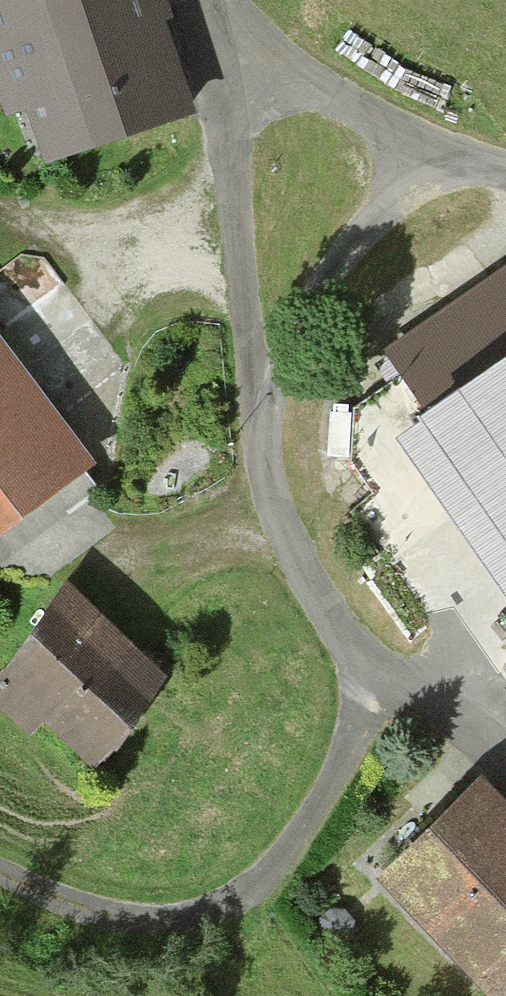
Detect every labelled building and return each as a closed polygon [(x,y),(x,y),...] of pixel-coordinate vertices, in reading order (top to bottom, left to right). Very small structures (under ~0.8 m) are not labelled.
[(41,163),(184,115),(146,0),(0,0),(0,82),(11,114),(23,110),(41,163)] [(429,408),(505,354),(505,279),(394,359),(429,408)] [(0,352),(0,515),(79,453),(0,352)] [(402,428),(505,573),(505,354),(429,408),(402,428)] [(67,602),(1,686),(88,754),(154,669),(67,602)] [(388,881),(475,971),(505,941),(505,813),(483,789),(388,881)]
